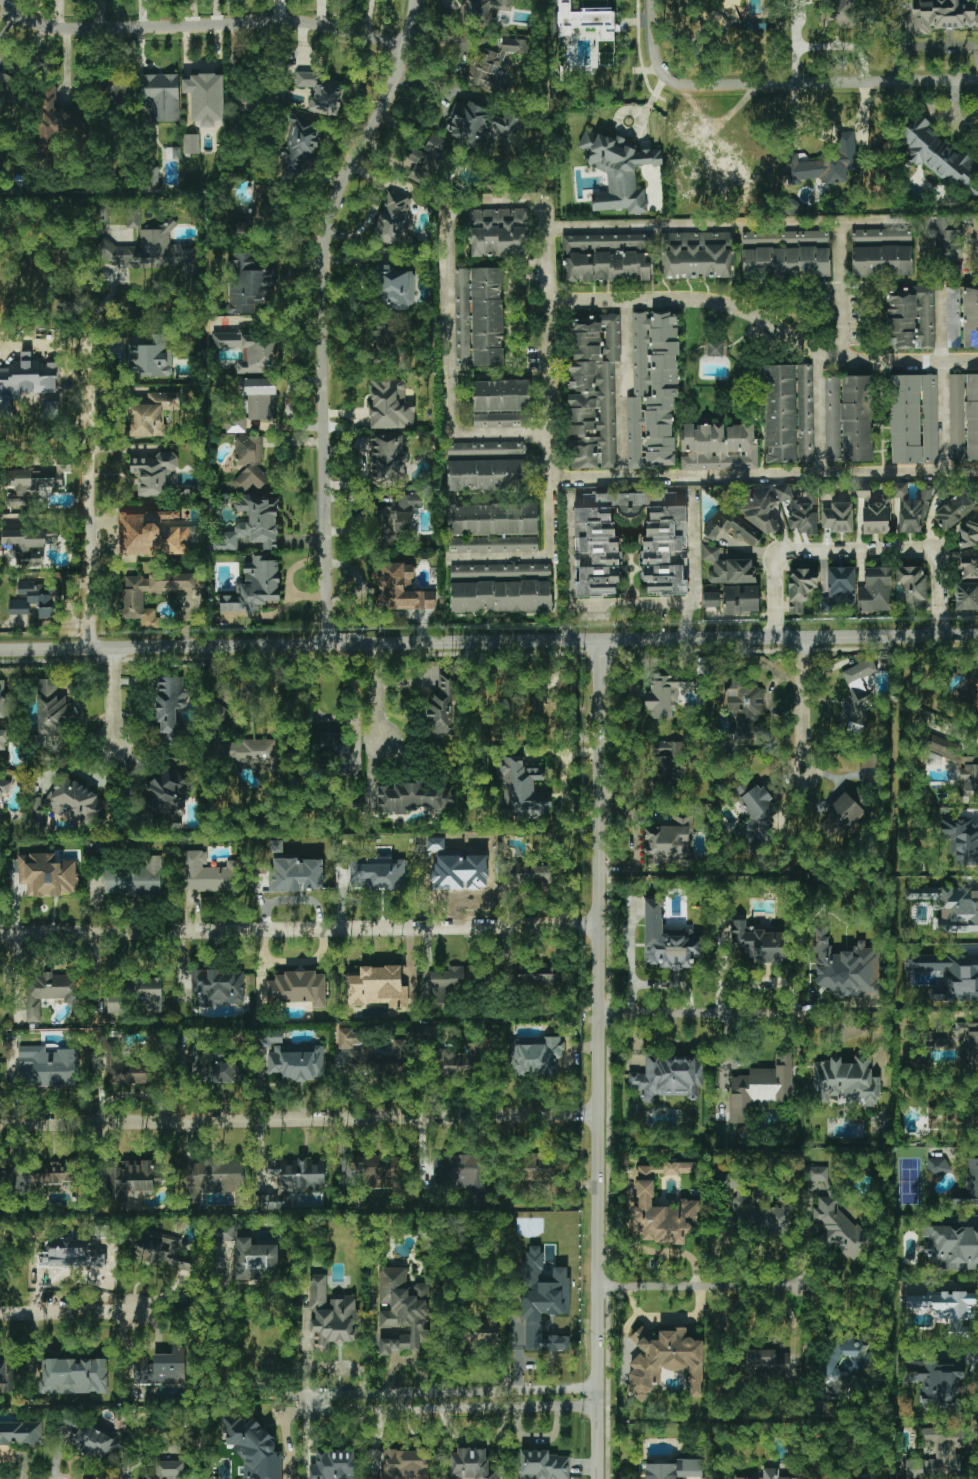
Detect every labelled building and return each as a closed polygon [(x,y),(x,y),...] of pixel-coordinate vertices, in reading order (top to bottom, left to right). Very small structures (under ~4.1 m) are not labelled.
[(460,20),(491,22),(491,10),(512,12),(513,0),(462,0),(460,20)] [(614,9),(571,9),(571,0),(558,0),(559,36),(571,36),(571,28),(598,27),(598,65),(615,65),(614,9)] [(715,16),(735,20),(738,5),(739,5),(740,0),(719,0),(715,16)] [(855,0),(828,0),(828,10),(821,10),(821,27),(855,27),(855,0)] [(931,34),(930,29),(977,27),(977,4),(959,4),(958,0),(920,0),(920,5),(912,5),(914,35),(931,34)] [(339,117),(344,82),(320,78),(321,74),(298,71),(295,85),(313,88),(310,112),(339,117)] [(9,104),(17,104),(20,97),(19,80),(0,72),(0,100),(9,104)] [(136,72),(100,74),(101,94),(112,94),(112,102),(123,101),(123,94),(137,94),(136,72)] [(179,122),(179,74),(141,74),(142,101),(151,101),(151,122),(179,122)] [(224,120),(224,74),(190,74),(190,79),(182,79),(182,94),(191,94),(192,122),(200,121),(200,128),(215,128),(215,121),(224,120)] [(39,86),(39,151),(57,151),(57,135),(73,135),(73,115),(65,115),(65,108),(56,107),(56,86),(39,86)] [(513,146),(524,119),(507,112),(505,117),(468,102),(466,105),(456,102),(442,136),(490,155),(496,140),(513,146)] [(928,128),(931,121),(917,115),(900,134),(897,140),(910,146),(906,156),(912,161),(929,169),(946,185),(949,182),(958,186),(962,190),(969,193),(974,181),(972,178),(977,164),(977,161),(964,148),(958,155),(928,128)] [(287,149),(282,148),(279,178),(309,181),(315,124),(301,122),(302,121),(291,120),(287,149)] [(647,212),(645,189),(637,189),(635,167),(652,165),(655,166),(663,165),(661,149),(638,151),(626,146),(625,140),(617,136),(614,141),(586,128),(578,147),(585,151),(587,165),(588,165),(607,173),(609,193),(594,194),(592,200),(593,212),(627,208),(628,214),(647,212)] [(786,182),(823,178),(824,184),(848,182),(847,172),(859,171),(854,131),(834,133),(837,157),(799,161),(798,153),(783,155),(786,182)] [(199,154),(199,134),(183,135),(184,154),(199,154)] [(412,147),(403,167),(411,171),(408,177),(422,183),(423,181),(428,183),(432,172),(439,175),(453,144),(431,134),(423,152),(412,147)] [(168,159),(180,158),(180,147),(167,148),(168,159)] [(761,180),(735,153),(720,168),(750,198),(751,197),(747,194),(761,180)] [(274,216),(275,186),(254,185),(253,215),(245,215),(245,230),(265,230),(265,215),(274,216)] [(405,245),(412,197),(383,193),(376,241),(405,245)] [(126,228),(140,228),(139,205),(125,206),(126,228)] [(470,257),(528,256),(527,224),(528,224),(528,208),(469,210),(470,257)] [(962,230),(952,230),(952,217),(937,217),(936,260),(952,260),(952,266),(962,266),(962,230)] [(140,247),(109,246),(108,265),(180,266),(180,273),(195,273),(195,245),(172,245),(172,224),(141,224),(140,247)] [(911,241),(911,228),(852,228),(852,242),(911,241)] [(742,244),(829,243),(829,231),(742,232),(742,244)] [(733,278),(733,248),(733,233),(662,233),(662,278),(733,278)] [(564,235),(564,281),(651,281),(650,262),(646,262),(646,252),(653,252),(653,235),(564,235)] [(852,247),(852,277),(912,276),(912,246),(852,247)] [(830,276),(830,248),(742,248),(742,276),(830,276)] [(229,314),(255,314),(255,305),(265,305),(265,291),(273,291),(274,270),(258,269),(258,253),(235,253),(235,283),(229,283),(229,314)] [(415,304),(414,266),(375,266),(376,304),(388,304),(388,310),(408,310),(408,304),(415,304)] [(472,366),(503,366),(503,268),(456,268),(457,366),(472,366)] [(935,349),(934,288),(886,289),(887,318),(888,350),(935,349)] [(962,348),(962,347),(977,347),(977,288),(947,288),(947,348),(962,348)] [(629,468),(674,467),(672,398),(679,398),(677,313),(649,314),(649,312),(632,312),(634,397),(626,397),(629,468)] [(570,469),(616,468),(614,362),(621,362),(620,316),(571,317),(572,362),(571,362),(571,382),(568,382),(570,469)] [(213,349),(248,347),(249,361),(233,362),(234,374),(267,373),(267,367),(277,367),(276,332),(212,334),(213,349)] [(172,375),(171,334),(132,335),(132,345),(129,345),(130,376),(172,375)] [(723,342),(708,341),(707,356),(723,357),(723,342)] [(58,362),(32,362),(32,352),(21,352),(21,361),(10,361),(10,370),(0,370),(0,418),(12,418),(12,399),(21,399),(21,393),(58,393),(58,362)] [(812,365),(764,365),(765,463),(814,462),(812,365)] [(965,374),(949,375),(950,460),(966,460),(977,460),(977,374),(965,374)] [(938,463),(937,375),(890,376),(892,463),(938,463)] [(825,377),(826,461),(872,461),(871,376),(841,376),(825,377)] [(371,428),(414,428),(414,401),(406,401),(406,378),(370,378),(371,428)] [(226,432),(247,432),(247,420),(270,420),(270,394),(276,394),(276,379),(239,379),(239,411),(226,411),(226,432)] [(474,428),(532,427),(531,380),(473,381),(474,428)] [(180,410),(180,392),(148,393),(148,405),(130,405),(130,436),(166,436),(166,422),(162,422),(161,410),(180,410)] [(681,471),(757,470),(756,424),(681,425),(682,451),(688,451),(688,457),(681,457),(681,471)] [(370,482),(405,481),(403,434),(369,435),(370,482)] [(263,485),(263,436),(236,436),(236,467),(236,485),(263,485)] [(524,442),(448,443),(448,456),(524,454),(524,442)] [(168,495),(167,486),(172,486),(171,470),(177,470),(177,452),(156,453),(156,458),(130,459),(130,474),(138,474),(139,496),(168,495)] [(447,462),(448,491),(498,490),(498,486),(524,485),(523,460),(447,462)] [(12,472),(12,494),(8,494),(8,507),(36,507),(36,486),(63,486),(63,472),(71,472),(71,464),(56,464),(56,472),(12,472)] [(773,479),(765,490),(758,484),(751,493),(746,489),(732,506),(772,538),(781,527),(770,518),(790,493),(773,479)] [(908,486),(893,486),(893,497),(908,497),(908,486)] [(900,533),(921,533),(921,519),(930,518),(930,486),(921,486),(921,500),(900,501),(900,533)] [(976,507),(962,490),(932,516),(945,532),(976,507)] [(688,594),(685,503),(665,504),(664,492),(583,495),(583,508),(574,508),(577,597),(616,596),(615,583),(617,583),(615,508),(647,507),(648,535),(642,536),(643,583),(647,582),(647,595),(688,594)] [(816,534),(817,493),(805,492),(805,497),(791,497),(790,517),(788,517),(788,529),(797,529),(797,534),(816,534)] [(863,534),(888,534),(890,495),(878,495),(877,506),(863,506),(863,534)] [(278,498),(235,497),(235,512),(247,512),(246,523),(235,522),(235,532),(216,532),(215,550),(237,550),(238,538),(250,538),(250,542),(263,542),(263,549),(277,550),(278,498)] [(862,534),(862,507),(866,507),(866,499),(859,499),(858,534),(862,534)] [(853,533),(852,502),(831,503),(831,509),(821,509),(822,529),(830,528),(830,533),(853,533)] [(538,504),(448,505),(449,535),(538,534),(538,504)] [(120,555),(189,554),(189,542),(198,542),(198,527),(181,527),(181,512),(120,513),(120,555)] [(763,536),(731,512),(726,518),(719,512),(703,532),(719,545),(723,540),(730,546),(737,537),(753,549),(763,536)] [(959,522),(960,547),(977,546),(977,521),(959,522)] [(16,566),(45,566),(45,529),(2,529),(2,547),(16,547),(16,566)] [(450,538),(450,553),(538,552),(538,536),(450,538)] [(755,583),(754,559),(720,560),(720,546),(702,547),(702,561),(713,560),(713,571),(708,572),(709,584),(755,583)] [(279,601),(280,557),(252,557),(252,563),(244,563),(244,583),(236,583),(236,595),(220,595),(220,612),(254,612),(254,605),(266,605),(266,601),(279,601)] [(961,578),(977,579),(977,557),(961,557),(961,578)] [(435,609),(435,591),(413,591),(413,563),(382,563),(382,576),(378,576),(378,609),(435,609)] [(451,565),(451,612),(552,612),(552,564),(451,565)] [(820,613),(840,614),(840,605),(855,605),(855,567),(828,567),(828,598),(821,598),(820,613)] [(857,587),(858,612),(892,612),(891,567),(864,568),(865,587),(857,587)] [(926,567),(896,567),(896,583),(906,584),(905,612),(924,612),(926,567)] [(803,614),(803,601),(808,601),(808,588),(818,588),(818,570),(790,570),(790,614),(803,614)] [(123,619),(140,618),(141,628),(158,627),(157,608),(144,609),(143,592),(195,591),(195,573),(150,574),(150,576),(122,577),(123,619)] [(196,589),(205,589),(206,575),(196,574),(196,589)] [(9,615),(29,615),(29,604),(39,604),(39,618),(60,618),(59,585),(37,585),(37,581),(18,581),(18,595),(28,595),(28,599),(9,599),(9,615)] [(977,610),(977,583),(956,583),(956,610),(977,610)] [(758,586),(724,586),(725,614),(759,614),(758,586)] [(719,607),(719,592),(703,593),(703,607),(719,607)] [(833,676),(857,724),(868,719),(864,710),(874,705),(861,679),(878,671),(871,658),(833,676)] [(428,736),(455,736),(455,673),(438,673),(438,693),(428,693),(428,736)] [(972,676),(972,690),(968,690),(969,712),(977,712),(977,676),(972,676)] [(157,677),(158,743),(187,742),(186,723),(176,723),(176,708),(187,708),(187,690),(183,690),(183,677),(157,677)] [(38,735),(69,734),(67,695),(59,695),(58,678),(36,679),(38,735)] [(698,689),(698,678),(651,678),(651,693),(645,693),(646,719),(671,719),(671,710),(677,710),(677,689),(698,689)] [(9,717),(8,689),(5,690),(5,680),(0,680),(0,718),(9,717)] [(762,685),(727,686),(728,711),(736,711),(736,725),(757,724),(757,715),(763,715),(762,685)] [(350,775),(351,734),(318,733),(318,759),(334,759),(333,774),(350,775)] [(962,756),(963,746),(933,735),(927,751),(962,764),(959,770),(951,769),(950,778),(960,782),(960,796),(971,796),(973,792),(977,792),(977,757),(962,756)] [(280,770),(279,740),(221,741),(222,764),(267,763),(268,771),(280,770)] [(679,742),(651,741),(649,777),(677,779),(679,742)] [(879,755),(862,754),(861,768),(872,769),(872,771),(879,771),(879,755)] [(544,762),(523,764),(523,756),(501,758),(505,818),(546,816),(545,807),(552,807),(551,797),(536,798),(535,781),(545,780),(544,762)] [(195,786),(185,774),(181,777),(171,765),(144,786),(154,797),(147,803),(162,823),(184,805),(179,800),(195,786)] [(43,803),(89,830),(106,800),(61,773),(43,803)] [(730,793),(751,819),(735,832),(752,853),(763,844),(756,835),(771,823),(768,819),(778,810),(751,776),(730,793)] [(8,794),(10,794),(10,780),(0,780),(0,800),(8,794)] [(377,815),(408,815),(408,811),(418,811),(418,809),(453,809),(453,788),(423,788),(423,784),(377,784),(377,815)] [(865,812),(844,792),(823,814),(827,819),(819,827),(832,839),(840,830),(844,834),(865,812)] [(31,830),(45,830),(44,798),(30,798),(31,830)] [(646,827),(647,865),(690,864),(689,826),(693,826),(693,816),(672,816),(673,826),(646,827)] [(973,823),(973,819),(941,819),(941,836),(950,836),(950,855),(956,855),(956,866),(977,866),(977,823),(973,823)] [(490,889),(488,854),(465,855),(464,850),(433,851),(435,891),(490,889)] [(240,861),(226,860),(226,867),(206,867),(206,851),(182,851),(182,891),(240,892),(240,861)] [(78,861),(55,861),(55,853),(18,853),(18,883),(27,883),(27,896),(78,895),(78,861)] [(161,856),(142,855),(142,868),(106,867),(105,894),(160,895),(161,856)] [(500,862),(500,878),(507,879),(507,885),(556,886),(557,858),(535,857),(535,864),(500,862)] [(405,858),(350,859),(351,890),(406,889),(405,858)] [(272,891),(323,890),(323,861),(298,861),(298,859),(272,859),(272,891)] [(940,887),(905,888),(905,900),(941,899),(940,887)] [(940,888),(940,931),(977,931),(977,889),(940,888)] [(645,966),(693,966),(693,958),(703,958),(703,935),(662,935),(662,900),(644,900),(645,966)] [(731,951),(752,951),(752,964),(783,964),(783,931),(746,931),(746,920),(731,920),(731,951)] [(880,995),(879,950),(865,950),(865,941),(858,941),(858,947),(845,952),(843,952),(831,955),(831,949),(825,930),(825,926),(812,927),(813,953),(814,958),(815,965),(815,966),(816,986),(827,985),(831,998),(865,996),(871,995),(880,995)] [(907,954),(907,971),(944,971),(944,986),(936,986),(936,1000),(977,1001),(977,954),(907,954)] [(555,992),(558,968),(518,964),(515,988),(555,992)] [(402,966),(360,966),(360,975),(348,975),(348,1007),(408,1008),(408,986),(401,986),(402,966)] [(427,993),(432,993),(432,1003),(454,1002),(454,988),(471,988),(471,966),(448,966),(448,971),(426,971),(427,993)] [(245,1005),(244,969),(191,971),(192,1007),(245,1005)] [(313,1002),(313,1008),(326,1007),(325,971),(275,973),(275,980),(268,980),(269,1003),(313,1002)] [(26,1022),(41,1022),(41,1000),(72,1000),(72,1014),(79,1014),(78,973),(25,974),(26,1022)] [(162,978),(126,978),(126,990),(107,990),(107,1014),(124,1014),(124,994),(138,993),(138,1010),(162,1010),(162,978)] [(954,1022),(953,1033),(966,1034),(965,1060),(977,1061),(977,1023),(954,1022)] [(403,1075),(405,1040),(393,1040),(393,1055),(372,1055),(372,1046),(363,1046),(364,1032),(353,1032),(353,1029),(339,1028),(338,1048),(347,1049),(346,1073),(403,1075)] [(950,1032),(923,1032),(924,1046),(950,1046),(950,1032)] [(510,1077),(563,1076),(563,1037),(510,1038),(510,1077)] [(120,1063),(119,1041),(106,1042),(107,1084),(158,1083),(157,1062),(120,1063)] [(242,1061),(226,1061),(226,1054),(203,1054),(203,1044),(184,1044),(184,1073),(202,1073),(202,1082),(242,1083),(242,1061)] [(476,1076),(477,1044),(465,1044),(465,1051),(441,1050),(441,1076),(476,1076)] [(78,1086),(78,1048),(45,1049),(45,1045),(19,1046),(19,1087),(78,1086)] [(324,1081),(324,1045),(274,1045),(274,1052),(268,1052),(268,1073),(283,1073),(283,1081),(324,1081)] [(792,1101),(792,1053),(775,1053),(775,1068),(749,1068),(749,1075),(730,1076),(731,1123),(745,1123),(745,1109),(755,1108),(755,1102),(792,1101)] [(813,1059),(813,1103),(830,1103),(830,1104),(879,1105),(879,1077),(871,1077),(872,1057),(854,1056),(854,1063),(841,1063),(841,1060),(813,1059)] [(645,1073),(629,1073),(628,1085),(641,1085),(641,1103),(655,1103),(655,1095),(687,1096),(687,1100),(699,1100),(699,1088),(703,1088),(703,1058),(646,1057),(645,1073)] [(928,1129),(967,1129),(967,1128),(977,1128),(977,1098),(968,1098),(968,1107),(928,1107),(928,1129)] [(552,1178),(551,1153),(524,1154),(525,1178),(552,1178)] [(434,1187),(472,1187),(471,1196),(487,1196),(488,1155),(434,1155),(434,1187)] [(401,1187),(402,1157),(350,1156),(350,1186),(401,1187)] [(949,1175),(948,1158),(928,1159),(928,1176),(949,1175)] [(184,1196),(200,1196),(200,1192),(235,1192),(235,1205),(243,1205),(243,1159),(200,1159),(200,1163),(185,1163),(184,1196)] [(325,1159),(268,1159),(268,1175),(281,1175),(281,1190),(325,1190),(325,1159)] [(966,1159),(967,1197),(952,1198),(952,1206),(977,1205),(977,1159),(966,1159)] [(107,1167),(108,1198),(155,1197),(155,1185),(162,1185),(161,1173),(154,1173),(154,1160),(122,1161),(122,1167),(107,1167)] [(637,1164),(638,1206),(632,1207),(633,1235),(642,1235),(642,1243),(685,1242),(685,1233),(697,1232),(696,1199),(677,1200),(678,1206),(654,1207),(653,1175),(696,1173),(695,1163),(637,1164)] [(10,1166),(10,1187),(29,1187),(29,1186),(70,1185),(80,1185),(79,1164),(10,1166)] [(828,1166),(807,1167),(808,1182),(821,1182),(821,1189),(829,1189),(828,1166)] [(791,1230),(792,1201),(781,1200),(781,1208),(743,1206),(744,1181),(735,1181),(735,1182),(725,1181),(725,1188),(733,1188),(732,1215),(725,1214),(725,1227),(791,1230)] [(286,1195),(261,1194),(260,1210),(285,1210),(286,1195)] [(836,1207),(837,1206),(826,1196),(810,1215),(826,1229),(814,1242),(826,1253),(834,1244),(854,1262),(873,1240),(836,1207)] [(215,1240),(234,1241),(235,1225),(215,1225),(215,1240)] [(922,1226),(922,1239),(925,1239),(924,1269),(977,1270),(977,1227),(922,1226)] [(191,1272),(196,1254),(183,1251),(186,1240),(144,1230),(137,1259),(191,1272)] [(278,1245),(252,1245),(252,1237),(235,1237),(236,1280),(279,1280),(278,1245)] [(569,1315),(570,1266),(552,1266),(552,1276),(543,1276),(544,1246),(523,1246),(522,1318),(526,1318),(525,1349),(542,1349),(543,1314),(569,1315)] [(429,1284),(407,1283),(407,1267),(379,1267),(379,1306),(380,1306),(380,1329),(379,1354),(399,1355),(399,1350),(420,1350),(420,1343),(428,1343),(429,1284)] [(357,1342),(357,1297),(328,1297),(328,1275),(311,1275),(311,1352),(330,1352),(330,1342),(357,1342)] [(906,1295),(906,1312),(934,1312),(934,1320),(950,1320),(949,1337),(966,1337),(967,1319),(975,1320),(976,1292),(940,1292),(940,1296),(906,1295)] [(499,1344),(498,1315),(486,1316),(486,1321),(461,1322),(462,1345),(499,1344)] [(702,1339),(687,1339),(686,1327),(675,1328),(672,1330),(658,1331),(659,1340),(654,1340),(643,1326),(630,1337),(642,1352),(628,1363),(634,1370),(629,1374),(629,1388),(634,1394),(634,1401),(641,1401),(654,1390),(654,1387),(661,1381),(660,1371),(686,1370),(690,1375),(690,1397),(703,1397),(702,1339)] [(569,1351),(569,1335),(549,1334),(548,1351),(569,1351)] [(849,1396),(846,1374),(835,1368),(840,1357),(857,1355),(860,1369),(871,1368),(868,1348),(869,1345),(861,1341),(855,1342),(854,1335),(834,1339),(831,1343),(832,1344),(819,1369),(824,1395),(830,1399),(849,1396)] [(185,1345),(172,1345),(172,1353),(153,1354),(153,1365),(149,1365),(149,1385),(186,1384),(185,1345)] [(789,1353),(776,1353),(776,1349),(746,1349),(746,1372),(790,1371),(789,1353)] [(134,1384),(148,1385),(148,1357),(134,1357),(134,1384)] [(107,1358),(40,1359),(40,1394),(108,1393),(107,1358)] [(14,1392),(15,1360),(0,1360),(0,1392),(14,1392)] [(923,1405),(962,1404),(961,1372),(953,1372),(952,1362),(919,1363),(919,1371),(906,1371),(907,1381),(922,1380),(923,1405)] [(283,1452),(274,1452),(274,1432),(258,1431),(258,1418),(224,1417),(223,1444),(233,1444),(233,1454),(245,1455),(244,1478),(282,1478),(283,1452)] [(70,1442),(107,1467),(125,1439),(118,1434),(116,1438),(85,1418),(70,1442)] [(42,1444),(42,1421),(0,1422),(0,1446),(42,1444)] [(924,1428),(924,1441),(935,1441),(935,1460),(905,1460),(905,1478),(936,1478),(936,1475),(959,1475),(959,1448),(965,1448),(965,1428),(924,1428)] [(496,1469),(488,1470),(487,1448),(449,1450),(450,1478),(496,1478),(496,1469)] [(357,1451),(316,1450),(316,1464),(309,1464),(309,1478),(356,1478),(357,1451)] [(570,1456),(549,1455),(550,1451),(520,1450),(519,1478),(569,1478),(570,1456)] [(431,1451),(380,1451),(380,1478),(431,1478),(431,1451)] [(645,1478),(676,1478),(676,1477),(702,1477),(702,1459),(678,1459),(678,1464),(645,1464),(645,1478)] [(155,1461),(155,1474),(144,1473),(144,1478),(173,1478),(184,1478),(184,1461),(155,1461)] [(790,1478),(779,1477),(779,1469),(763,1468),(763,1478),(727,1476),(727,1478),(790,1478)]
